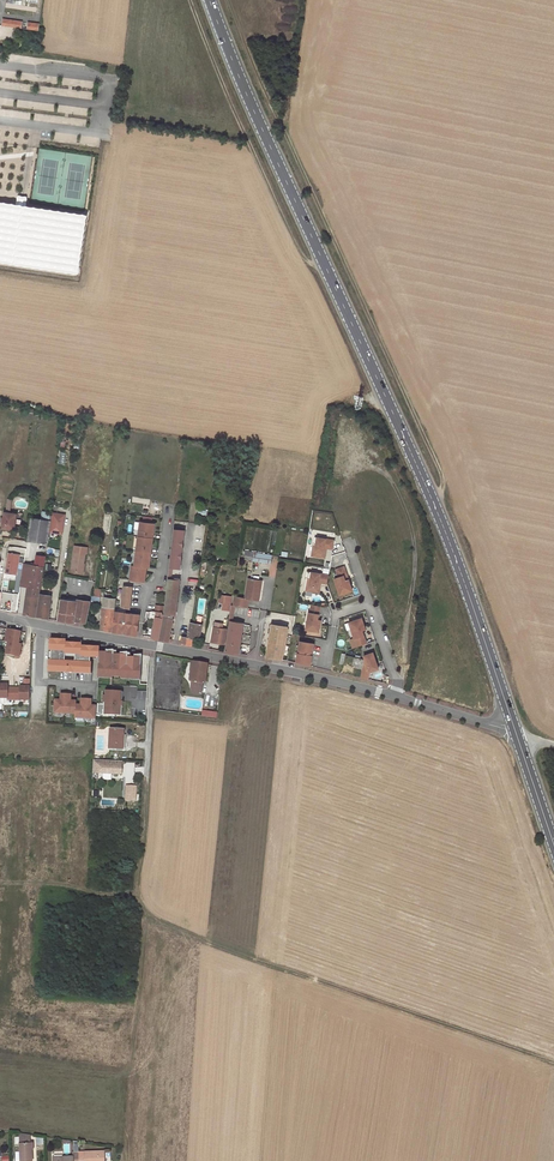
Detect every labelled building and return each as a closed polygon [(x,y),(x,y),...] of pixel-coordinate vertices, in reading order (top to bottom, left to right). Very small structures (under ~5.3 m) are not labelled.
[(0,203),(0,261),(76,272),(84,215),(21,206),(0,203)] [(38,423),(32,423),(29,444),(35,444),(38,423)] [(16,513),(4,511),(4,518),(3,521),(2,527),(14,529),(16,513)] [(52,513),(50,521),(49,532),(62,534),(65,515),(52,513)] [(49,532),(50,521),(49,521),(43,520),(31,518),(28,540),(47,543),(49,532)] [(140,522),(138,536),(151,538),(152,538),(153,533),(152,533),(153,523),(140,522)] [(174,528),(169,568),(172,568),(180,569),(184,531),(176,530),(177,528),(174,528)] [(138,536),(136,551),(150,552),(151,547),(150,547),(151,538),(138,536)] [(325,557),(326,550),(324,549),(324,547),(326,548),(332,549),(334,540),(316,537),(315,544),(313,543),(311,555),(325,557)] [(88,548),(74,546),(70,571),(82,573),(85,553),(87,553),(88,548)] [(136,551),(134,565),(146,567),(147,567),(148,557),(150,558),(150,552),(136,551)] [(265,554),(244,551),(243,560),(264,563),(265,554)] [(20,556),(8,554),(5,574),(17,575),(20,556)] [(44,568),(45,556),(36,555),(34,566),(44,568)] [(43,572),(44,568),(34,566),(24,565),(22,578),(21,586),(28,587),(39,589),(40,581),(42,581),(43,572)] [(132,565),(130,579),(143,581),(144,572),(145,572),(146,567),(134,565),(132,565)] [(345,567),(336,569),(339,577),(335,579),(338,589),(342,587),(344,594),(353,591),(349,580),(346,581),(344,576),(347,575),(345,567)] [(327,583),(329,574),(312,572),(310,579),(308,578),(306,590),(319,592),(321,585),(318,584),(319,582),(321,582),(327,583)] [(261,581),(248,579),(245,599),(234,597),(233,606),(234,606),(247,608),(248,599),(256,600),(257,592),(259,592),(261,581)] [(178,581),(168,580),(165,607),(164,613),(174,614),(175,610),(177,610),(179,597),(176,597),(177,592),(179,592),(180,586),(177,585),(178,581)] [(132,587),(124,586),(121,606),(130,608),(132,587)] [(24,614),(34,616),(39,589),(28,587),(24,614)] [(36,616),(48,619),(51,596),(39,594),(36,616)] [(229,596),(220,595),(218,609),(227,610),(229,596)] [(101,629),(111,631),(115,599),(105,598),(104,597),(102,615),(102,617),(101,629)] [(57,620),(74,623),(74,620),(86,622),(90,604),(82,603),(82,600),(77,599),(76,602),(60,599),(57,620)] [(320,606),(311,604),(310,612),(308,612),(306,622),(309,623),(308,629),(318,631),(320,620),(317,619),(318,614),(320,606)] [(233,606),(231,605),(228,622),(230,622),(226,648),(226,649),(225,651),(240,653),(241,648),(239,648),(242,624),(231,622),(234,606),(233,606)] [(124,612),(115,611),(112,631),(122,633),(122,631),(122,629),(127,629),(127,631),(127,633),(136,634),(139,614),(130,613),(129,613),(124,612)] [(155,612),(152,611),(150,612),(146,612),(145,617),(154,620),(156,612),(155,612)] [(151,637),(158,639),(163,614),(162,614),(162,613),(156,612),(154,620),(151,637)] [(159,639),(168,642),(169,638),(172,620),(163,618),(159,639)] [(358,646),(367,644),(362,630),(365,629),(362,618),(352,622),(354,628),(351,629),(355,639),(356,638),(358,646)] [(181,644),(192,646),(193,638),(199,639),(202,625),(193,623),(190,623),(187,637),(182,636),(181,644)] [(266,657),(282,660),(287,627),(272,624),(270,637),(272,638),(271,640),(269,640),(268,644),(270,644),(270,647),(268,646),(266,657)] [(224,644),(227,629),(222,628),(214,627),(213,627),(211,642),(224,644)] [(8,630),(5,642),(8,643),(6,655),(14,657),(19,658),(22,645),(19,645),(21,632),(8,630)] [(64,640),(51,640),(50,650),(52,650),(51,661),(50,661),(49,671),(67,672),(67,670),(70,670),(70,673),(73,673),(73,670),(76,671),(76,673),(90,673),(91,657),(100,658),(100,654),(100,652),(100,648),(82,647),(82,644),(69,643),(68,654),(82,654),(81,656),(78,656),(78,664),(63,663),(63,653),(66,653),(66,643),(64,643),(64,640)] [(297,654),(296,663),(310,666),(312,656),(309,655),(310,652),(312,653),(314,644),(300,641),(298,650),(300,651),(300,654),(297,654)] [(78,656),(81,656),(82,654),(68,654),(69,643),(66,643),(66,653),(63,653),(63,663),(78,664),(78,656)] [(100,658),(98,674),(106,675),(106,676),(110,677),(113,677),(122,677),(126,677),(127,676),(131,676),(131,678),(137,678),(137,676),(141,677),(142,655),(135,654),(135,658),(128,657),(128,653),(121,651),(121,655),(114,654),(114,650),(107,649),(107,652),(107,654),(100,654),(100,658)] [(373,653),(364,656),(365,659),(364,660),(360,678),(368,680),(369,672),(378,669),(373,653)] [(207,664),(193,662),(191,679),(191,681),(192,681),(203,683),(205,683),(207,664)] [(203,683),(192,681),(192,684),(193,684),(192,690),(198,691),(202,691),(203,683)] [(0,684),(0,704),(8,704),(8,700),(30,701),(30,687),(20,687),(20,688),(8,688),(8,685),(0,684)] [(105,691),(104,715),(111,715),(111,713),(115,713),(115,715),(122,716),(123,692),(105,691)] [(96,719),(97,706),(91,706),(92,699),(82,699),(81,705),(76,705),(76,701),(71,701),(71,695),(61,694),(61,700),(55,700),(55,713),(75,714),(75,718),(96,719)] [(124,730),(111,729),(109,748),(123,749),(124,730)] [(122,762),(94,760),(93,772),(122,774),(122,762)] [(126,784),(125,801),(137,801),(138,785),(126,784)] [(20,1133),(21,1160),(32,1160),(32,1143),(30,1143),(30,1135),(20,1133)] [(79,1152),(79,1147),(75,1147),(75,1153),(73,1153),(73,1156),(73,1157),(70,1157),(53,1158),(53,1160),(80,1160),(79,1152)] [(79,1152),(80,1160),(105,1160),(104,1152),(79,1152)]
